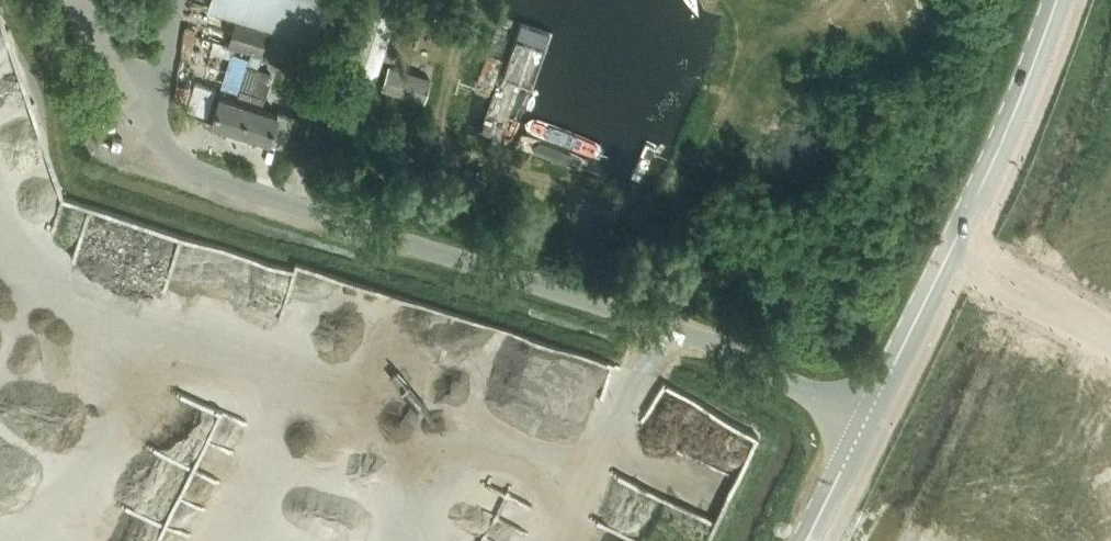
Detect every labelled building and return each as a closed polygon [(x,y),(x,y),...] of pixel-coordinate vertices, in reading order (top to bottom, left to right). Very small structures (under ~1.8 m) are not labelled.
[(237,16),(271,26),(273,27),(314,39),(326,0),(212,0),(210,7),(237,16)] [(385,60),(396,63),(404,36),(398,34),(396,40),(391,39),(404,0),(368,0),(345,73),(377,83),(385,60)] [(237,16),(228,47),(251,54),(261,57),(262,57),(271,26),(237,16)] [(271,26),(262,57),(273,60),(277,61),(305,70),(314,39),(273,27),(271,26)] [(391,62),(383,87),(427,101),(434,76),(391,62)] [(212,124),(241,133),(261,69),(248,65),(238,100),(221,95),(212,124)] [(261,69),(241,133),(270,141),(278,113),(262,108),(273,73),(269,72),(261,69)]
